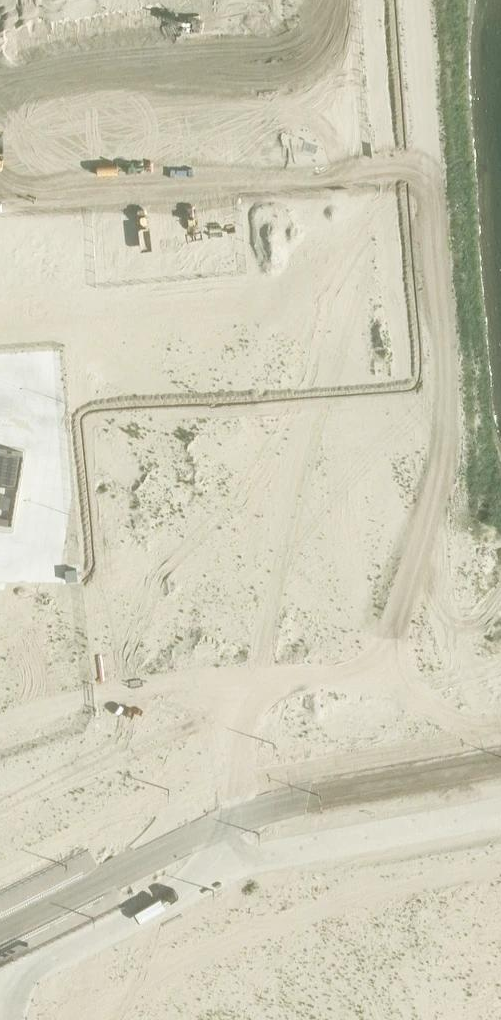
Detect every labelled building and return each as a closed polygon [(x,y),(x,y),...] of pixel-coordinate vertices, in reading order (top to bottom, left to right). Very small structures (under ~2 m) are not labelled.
[(18,486),(23,453),(0,449),(0,483),(18,486)] [(428,1019),(471,1019),(462,1003),(428,1019)]
